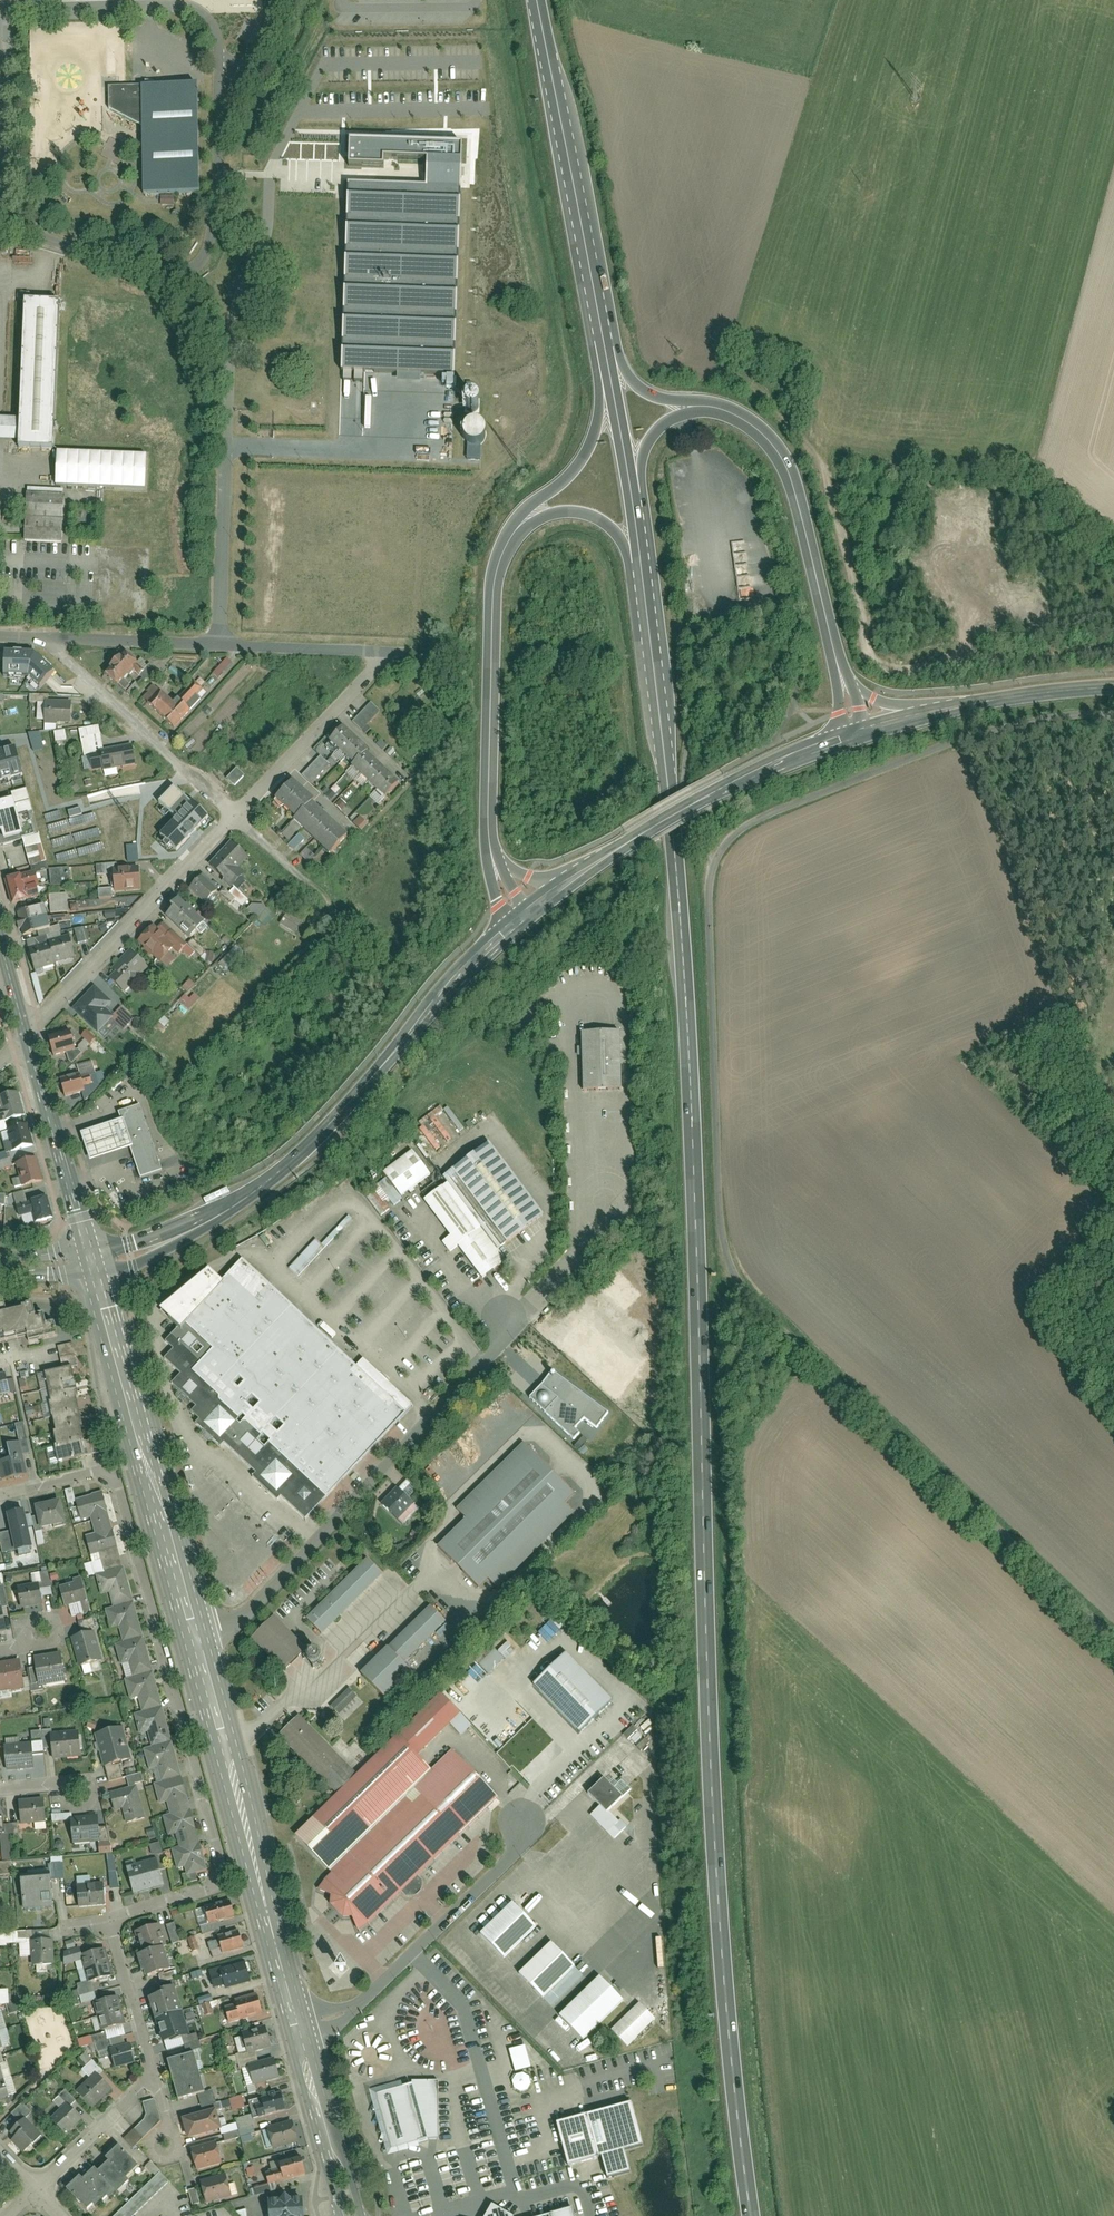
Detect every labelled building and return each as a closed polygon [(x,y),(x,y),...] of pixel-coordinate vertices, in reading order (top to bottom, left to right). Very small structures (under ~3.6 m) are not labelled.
[(195,87),(110,88),(110,112),(140,127),(142,196),(198,194),(195,87)] [(461,145),(352,139),(351,165),(383,166),(383,158),(428,160),(427,189),(351,185),(340,371),(453,375),(461,145)] [(299,284),(299,296),(309,296),(309,285),(299,284)] [(21,442),(20,450),(51,452),(58,304),(26,303),(21,419),(0,418),(0,441),(21,442)] [(467,422),(467,459),(483,459),(483,422),(467,422)] [(146,456),(57,452),(56,486),(145,490),(146,456)] [(64,495),(28,493),(27,519),(62,521),(64,495)] [(62,521),(27,519),(26,542),(61,544),(62,521)] [(54,672),(30,651),(4,650),(3,654),(0,654),(0,675),(27,675),(40,688),(54,672)] [(137,663),(125,653),(105,675),(117,686),(137,663)] [(234,667),(227,660),(215,674),(222,680),(234,667)] [(180,699),(191,709),(205,693),(194,683),(180,699)] [(174,706),(154,688),(143,700),(174,728),(188,712),(177,702),(174,706)] [(44,725),(71,726),(71,703),(45,703),(44,725)] [(371,703),(352,723),(362,732),(380,712),(371,703)] [(92,773),(136,766),(133,746),(102,751),(98,727),(80,730),(85,759),(89,758),(92,773)] [(349,772),(383,803),(400,784),(367,754),(370,751),(343,727),(328,744),(353,767),(349,772)] [(56,742),(67,741),(66,730),(55,731),(56,742)] [(40,733),(29,734),(33,752),(44,749),(40,733)] [(23,776),(16,748),(0,752),(0,781),(23,776)] [(320,757),(302,776),(312,785),(330,766),(320,757)] [(237,769),(227,780),(235,787),(245,777),(237,769)] [(293,783),(276,800),(331,856),(348,839),(293,783)] [(176,819),(190,804),(174,788),(159,803),(176,819)] [(12,793),(14,799),(23,840),(30,867),(47,862),(27,789),(12,793)] [(0,803),(0,846),(23,840),(14,799),(0,803)] [(177,851),(209,818),(192,802),(190,804),(176,819),(162,835),(177,851)] [(81,809),(68,812),(70,819),(82,816),(81,809)] [(354,823),(362,830),(368,824),(360,817),(354,823)] [(290,827),(282,834),(288,840),(296,833),(290,827)] [(295,851),(305,839),(299,834),(289,846),(295,851)] [(245,856),(231,844),(207,869),(230,891),(241,879),(232,870),(245,856)] [(137,845),(126,846),(128,862),(139,861),(137,845)] [(117,864),(96,866),(97,876),(114,875),(114,871),(118,871),(117,864)] [(69,868),(49,870),(50,887),(71,885),(69,868)] [(142,890),(141,869),(118,871),(114,871),(114,875),(115,892),(142,890)] [(35,872),(7,881),(13,905),(40,896),(36,885),(39,883),(35,872)] [(201,881),(191,892),(206,906),(217,895),(201,881)] [(112,889),(98,890),(99,899),(113,898),(112,889)] [(67,894),(50,895),(51,913),(68,912),(67,894)] [(256,901),(248,910),(267,926),(275,917),(256,901)] [(181,904),(166,919),(189,941),(204,926),(181,904)] [(45,906),(18,914),(24,936),(37,932),(51,928),(45,906)] [(288,913),(280,925),(295,934),(303,922),(288,913)] [(51,928),(37,932),(39,938),(47,936),(60,933),(62,932),(60,926),(51,928)] [(154,927),(139,943),(167,970),(183,953),(154,927)] [(85,928),(75,931),(78,944),(89,941),(85,928)] [(60,933),(47,936),(49,942),(62,939),(60,933)] [(49,942),(29,948),(36,973),(78,961),(71,936),(62,939),(49,942)] [(237,946),(220,963),(227,970),(244,953),(237,946)] [(148,969),(129,953),(109,977),(128,993),(148,969)] [(189,980),(184,988),(189,992),(194,983),(189,980)] [(96,987),(74,1010),(98,1034),(112,1020),(116,1016),(115,1014),(107,1008),(112,1003),(96,987)] [(189,999),(186,995),(180,1000),(187,1010),(201,1000),(196,994),(189,999)] [(121,1007),(115,1014),(116,1016),(112,1020),(123,1031),(134,1019),(121,1007)] [(143,1021),(134,1019),(133,1028),(142,1029),(143,1021)] [(620,1029),(581,1030),(583,1089),(621,1088),(620,1029)] [(70,1035),(49,1039),(52,1056),(74,1052),(70,1035)] [(85,1091),(81,1076),(63,1081),(67,1095),(85,1091)] [(22,1115),(16,1091),(0,1095),(0,1096),(3,1108),(0,1109),(0,1120),(22,1115)] [(120,1120),(82,1133),(91,1160),(128,1147),(138,1174),(160,1167),(139,1106),(118,1113),(120,1120)] [(440,1109),(418,1122),(427,1136),(442,1127),(435,1116),(442,1112),(440,1109)] [(14,1150),(30,1145),(25,1125),(9,1129),(14,1150)] [(450,1183),(426,1201),(453,1237),(445,1243),(452,1251),(459,1246),(482,1277),(504,1261),(497,1252),(543,1218),(489,1146),(446,1178),(450,1183)] [(390,1179),(369,1194),(385,1215),(406,1199),(403,1196),(433,1174),(414,1150),(385,1172),(390,1179)] [(18,1163),(25,1186),(41,1182),(34,1158),(18,1163)] [(53,1217),(46,1196),(16,1205),(19,1215),(30,1211),(34,1223),(53,1217)] [(298,1277),(324,1248),(315,1240),(289,1269),(298,1277)] [(365,1358),(359,1365),(244,1259),(230,1273),(223,1267),(203,1288),(207,1292),(188,1312),(183,1307),(159,1333),(167,1341),(176,1349),(167,1359),(184,1374),(174,1385),(197,1406),(192,1410),(201,1418),(197,1423),(222,1446),(225,1443),(256,1472),(252,1477),(278,1502),(282,1498),(306,1520),(414,1403),(365,1358)] [(26,1337),(28,1344),(57,1336),(50,1313),(40,1316),(36,1302),(7,1310),(5,1304),(0,1306),(0,1345),(26,1337)] [(72,1367),(45,1374),(53,1402),(50,1403),(57,1432),(54,1432),(58,1447),(55,1448),(59,1463),(85,1456),(81,1442),(84,1441),(80,1426),(83,1425),(76,1397),(79,1396),(72,1367)] [(552,1372),(541,1387),(530,1397),(572,1441),(579,1434),(574,1429),(584,1418),(597,1428),(608,1413),(552,1372)] [(6,1374),(0,1375),(0,1396),(11,1393),(6,1374)] [(2,1480),(26,1474),(19,1443),(3,1447),(6,1459),(0,1460),(0,1473),(2,1480)] [(471,1516),(442,1544),(482,1586),(503,1587),(577,1510),(568,1501),(575,1493),(525,1443),(461,1506),(471,1516)] [(47,1450),(51,1465),(59,1462),(55,1448),(47,1450)] [(395,1487),(379,1503),(395,1519),(411,1502),(395,1487)] [(103,1492),(77,1499),(82,1519),(90,1516),(95,1533),(86,1536),(91,1554),(100,1552),(105,1573),(97,1575),(102,1592),(109,1590),(114,1608),(106,1610),(112,1629),(119,1627),(123,1642),(115,1644),(121,1664),(129,1662),(133,1676),(125,1679),(130,1700),(139,1697),(143,1712),(135,1715),(140,1733),(148,1731),(152,1747),(144,1750),(150,1770),(158,1768),(162,1783),(155,1785),(160,1803),(168,1801),(172,1813),(164,1815),(170,1835),(176,1833),(180,1847),(172,1849),(178,1869),(185,1867),(187,1875),(207,1869),(103,1492)] [(61,1500),(35,1506),(40,1529),(67,1523),(61,1500)] [(23,1509),(5,1513),(15,1551),(32,1546),(23,1509)] [(368,1563),(306,1620),(321,1636),(383,1579),(368,1563)] [(88,1601),(83,1581),(60,1588),(65,1607),(88,1601)] [(39,1584),(18,1588),(22,1606),(43,1603),(39,1584)] [(444,1623),(429,1609),(363,1675),(384,1696),(411,1670),(404,1663),(444,1623)] [(253,1639),(283,1669),(303,1649),(272,1619),(253,1639)] [(548,1642),(560,1629),(551,1620),(539,1633),(548,1642)] [(93,1632),(71,1638),(79,1667),(100,1661),(93,1632)] [(494,1646),(477,1662),(488,1674),(506,1659),(494,1646)] [(65,1682),(61,1654),(34,1657),(38,1686),(65,1682)] [(611,1701),(565,1654),(534,1685),(580,1732),(611,1701)] [(0,1663),(0,1692),(24,1689),(20,1660),(0,1663)] [(349,1688),(331,1706),(344,1720),(363,1702),(349,1688)] [(335,1797),(295,1835),(330,1870),(432,1771),(418,1757),(461,1716),(441,1695),(356,1778),(298,1719),(278,1739),(335,1797)] [(636,1723),(624,1735),(636,1747),(648,1735),(636,1723)] [(119,1727),(95,1734),(105,1768),(129,1762),(119,1727)] [(81,1757),(79,1731),(49,1734),(52,1760),(81,1757)] [(30,1743),(4,1746),(7,1772),(34,1769),(30,1743)] [(330,1870),(314,1885),(361,1933),(499,1799),(452,1751),(432,1771),(330,1870)] [(604,1778),(588,1794),(606,1813),(630,1790),(622,1781),(614,1788),(604,1778)] [(137,1784),(109,1793),(115,1812),(123,1809),(129,1826),(148,1820),(137,1784)] [(45,1823),(43,1800),(19,1802),(21,1825),(45,1823)] [(98,1817),(72,1819),(74,1844),(99,1842),(98,1817)] [(18,1838),(17,1824),(4,1824),(5,1834),(1,1834),(2,1861),(12,1860),(11,1839),(18,1838)] [(99,1842),(100,1854),(112,1853),(111,1841),(99,1842)] [(161,1843),(150,1844),(152,1855),(163,1854),(161,1843)] [(126,1867),(133,1895),(163,1887),(156,1859),(126,1867)] [(13,1875),(12,1861),(0,1862),(0,1875),(13,1875)] [(119,1887),(118,1872),(111,1872),(112,1888),(119,1887)] [(50,1876),(21,1879),(24,1910),(54,1907),(50,1876)] [(107,1905),(106,1886),(78,1887),(79,1907),(107,1905)] [(235,1917),(230,1901),(206,1908),(210,1924),(235,1917)] [(501,1902),(480,1922),(483,1925),(504,1905),(501,1902)] [(511,1904),(482,1933),(506,1957),(535,1928),(511,1904)] [(176,1923),(167,1925),(171,1944),(180,1943),(176,1923)] [(157,1926),(135,1933),(142,1954),(138,1956),(145,1978),(165,1972),(158,1949),(164,1947),(157,1926)] [(243,1947),(239,1931),(219,1937),(223,1953),(243,1947)] [(52,1942),(31,1942),(32,1965),(53,1964),(52,1942)] [(550,1944),(520,1973),(544,1997),(573,1968),(550,1944)] [(110,1976),(102,1951),(82,1957),(89,1982),(110,1976)] [(250,1982),(245,1963),(210,1973),(214,1988),(224,1985),(226,1989),(250,1982)] [(600,1977),(562,2013),(585,2038),(623,2001),(600,1977)] [(189,2034),(174,1988),(148,1996),(163,2043),(189,2034)] [(263,2014),(258,1994),(235,2000),(236,2006),(227,2008),(231,2023),(263,2014)] [(114,1998),(92,2004),(100,2032),(122,2026),(114,1998)] [(640,2003),(611,2031),(627,2048),(656,2020),(640,2003)] [(271,2046),(266,2027),(242,2034),(247,2052),(271,2046)] [(137,2063),(132,2043),(110,2048),(116,2069),(137,2063)] [(194,2053),(168,2059),(178,2100),(204,2093),(194,2053)] [(12,2096),(2,2064),(0,2058),(0,2100),(12,2096)] [(280,2078),(274,2058),(249,2065),(255,2085),(280,2078)] [(97,2073),(76,2091),(90,2107),(111,2088),(97,2073)] [(410,2090),(377,2100),(392,2151),(424,2142),(435,2142),(434,2084),(411,2085),(410,2090)] [(285,2109),(281,2094),(261,2099),(263,2105),(257,2106),(259,2116),(285,2109)] [(125,2139),(134,2148),(166,2117),(149,2101),(143,2107),(150,2114),(125,2139)] [(602,2158),(608,2178),(629,2172),(623,2151),(644,2146),(632,2103),(558,2124),(570,2167),(602,2158)] [(82,2120),(67,2104),(52,2118),(67,2134),(82,2120)] [(217,2109),(182,2118),(188,2140),(223,2131),(217,2109)] [(19,2136),(12,2142),(24,2155),(41,2140),(19,2115),(8,2124),(19,2136)] [(237,2118),(240,2136),(256,2133),(253,2115),(237,2118)] [(298,2143),(292,2121),(268,2128),(274,2150),(298,2143)] [(238,2131),(224,2135),(226,2141),(240,2137),(238,2131)] [(216,2141),(190,2149),(196,2171),(222,2164),(216,2141)] [(80,2178),(67,2190),(87,2212),(100,2200),(102,2202),(114,2192),(117,2195),(130,2183),(127,2180),(139,2168),(119,2147),(105,2159),(109,2163),(98,2174),(95,2170),(83,2181),(80,2178)] [(304,2175),(300,2157),(277,2162),(279,2171),(266,2174),(269,2185),(284,2182),(284,2180),(304,2175)] [(114,2215),(134,2215),(148,2204),(153,2209),(175,2188),(151,2161),(147,2165),(157,2176),(114,2215)] [(226,2175),(199,2181),(205,2202),(231,2196),(226,2175)] [(197,2188),(189,2191),(193,2206),(201,2204),(197,2188)] [(268,2202),(268,2215),(302,2215),(301,2201),(268,2202)] [(493,2207),(488,2215),(511,2215),(493,2207)]
